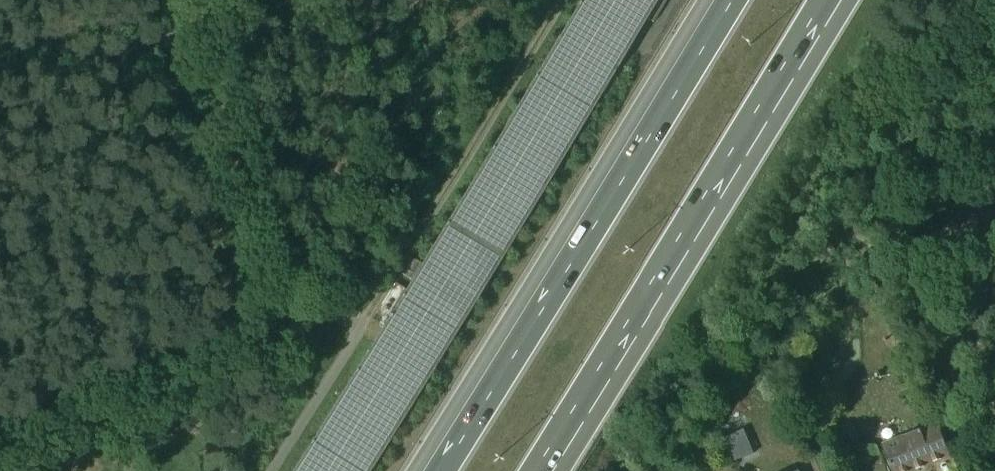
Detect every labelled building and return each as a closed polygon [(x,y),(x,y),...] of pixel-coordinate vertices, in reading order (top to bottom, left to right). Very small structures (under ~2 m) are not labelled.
[(951,457),(938,422),(882,443),(892,470),(915,470),(951,457)] [(732,463),(754,455),(747,435),(725,443),(732,463)]
